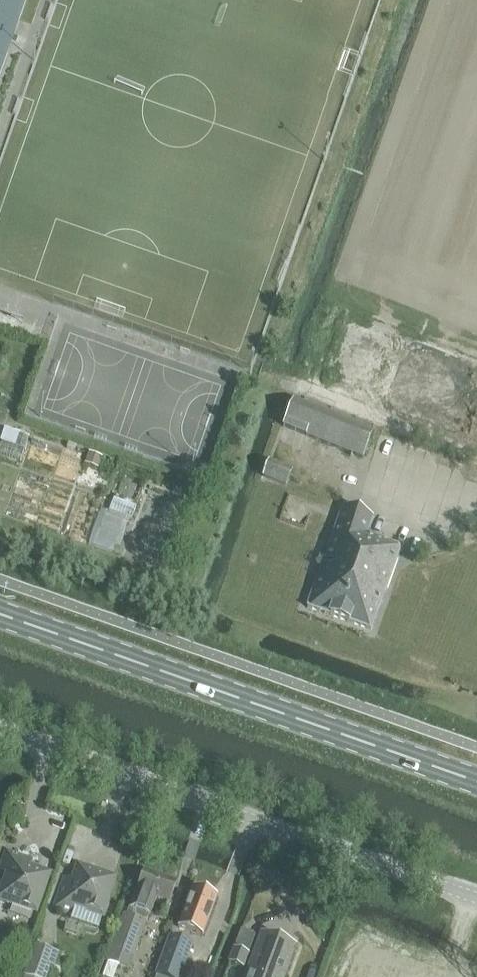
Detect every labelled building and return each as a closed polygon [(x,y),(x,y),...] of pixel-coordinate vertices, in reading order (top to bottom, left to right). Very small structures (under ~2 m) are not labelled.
[(19,20),(26,0),(0,0),(0,75),(19,20)] [(283,427),(363,458),(374,430),(294,399),(283,427)] [(263,477),(287,486),(292,471),(270,462),(263,477)] [(384,542),(386,536),(370,530),(374,518),(343,507),(307,608),(371,631),(401,548),(384,542)] [(73,816),(75,805),(58,802),(56,813),(73,816)] [(13,902),(35,909),(44,884),(39,873),(29,869),(32,859),(6,850),(0,868),(0,869),(10,872),(5,886),(2,885),(0,890),(0,901),(12,905),(13,902)] [(70,919),(72,915),(86,920),(84,924),(99,929),(105,913),(101,912),(112,880),(80,869),(69,901),(58,898),(53,913),(70,919)] [(129,907),(126,915),(142,921),(143,920),(146,921),(148,915),(150,916),(156,898),(169,903),(176,883),(144,872),(131,908),(129,907)] [(178,928),(203,937),(217,898),(193,889),(178,928)] [(124,914),(106,962),(126,968),(142,921),(126,915),(124,914)] [(296,946),(261,934),(246,976),(285,976),(296,946)] [(159,976),(180,976),(192,945),(168,937),(154,975),(159,976)] [(324,968),(329,945),(320,943),(315,966),(324,968)] [(49,966),(54,968),(58,954),(37,948),(28,976),(45,976),(49,966)] [(229,962),(244,968),(248,955),(234,949),(229,962)]
